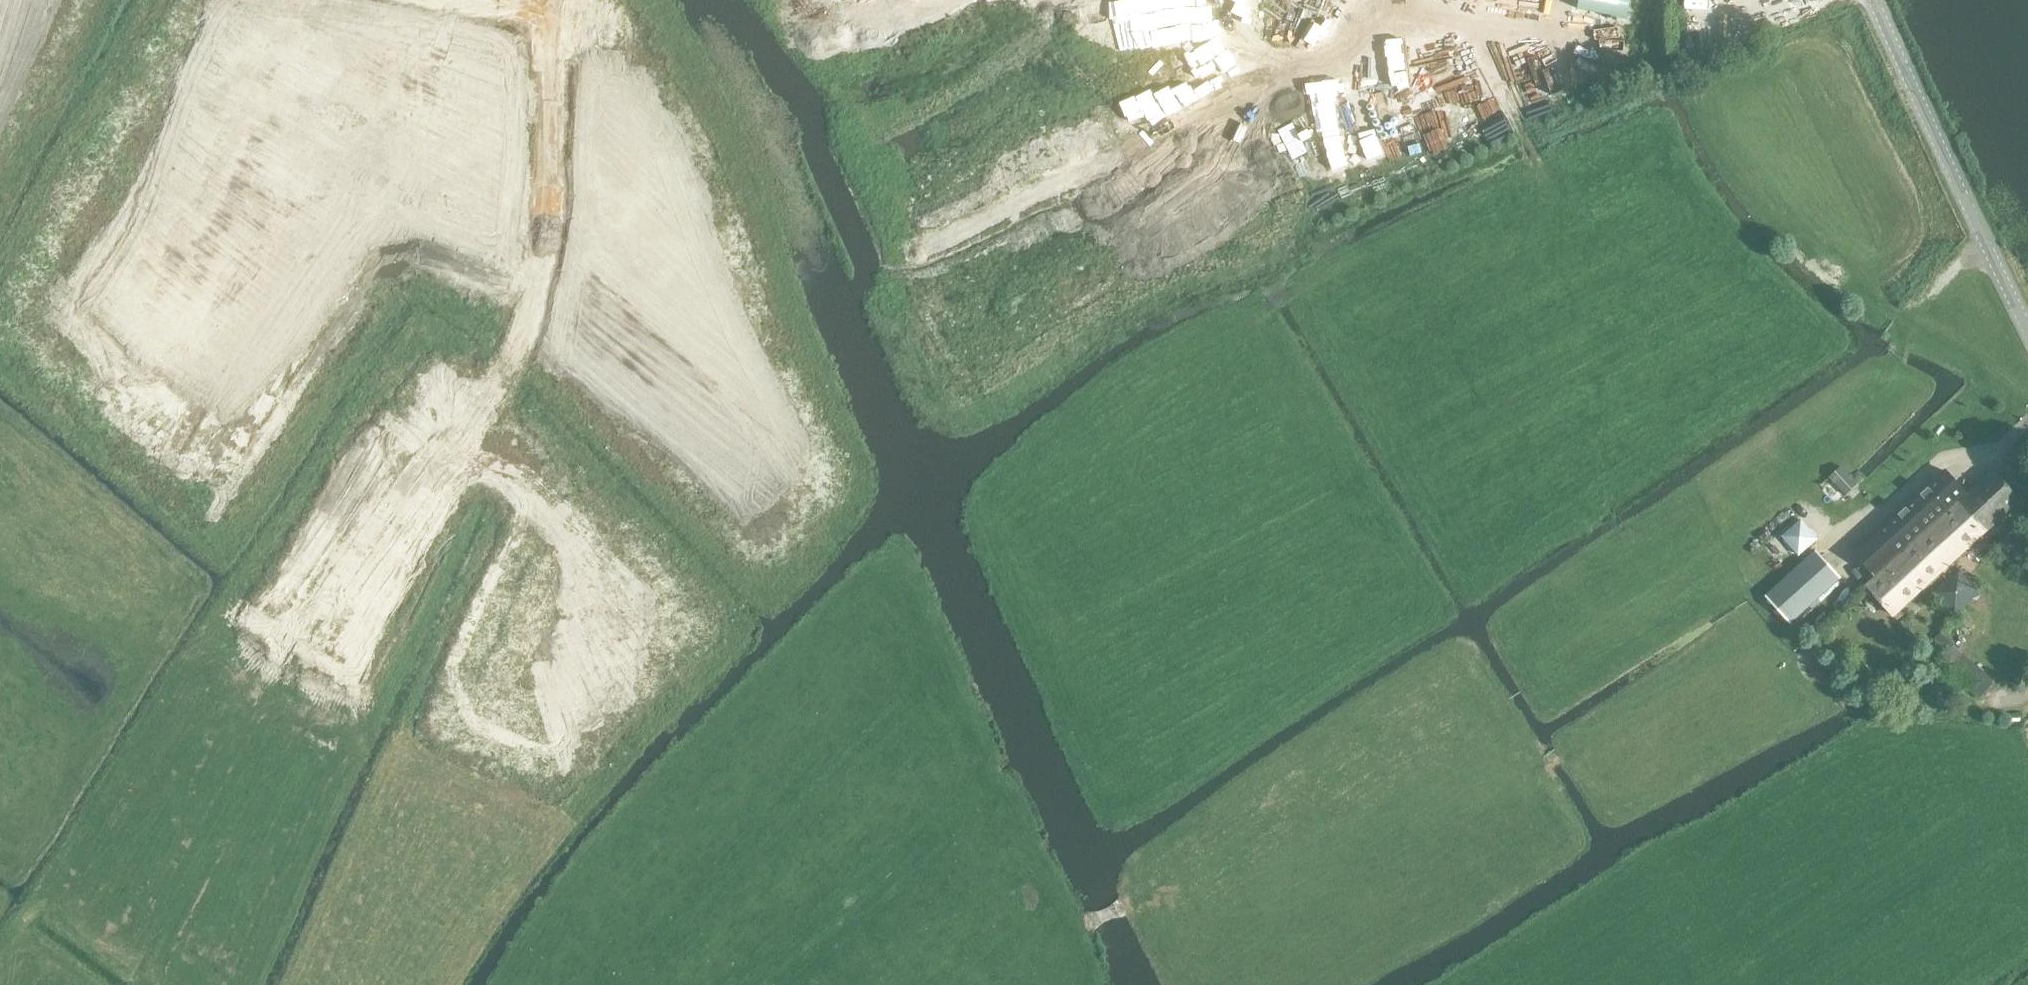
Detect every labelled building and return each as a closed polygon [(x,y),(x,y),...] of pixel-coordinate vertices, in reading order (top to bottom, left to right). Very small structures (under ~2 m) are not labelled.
[(1521,27),(1600,0),(1512,0),(1521,27)] [(1711,27),(1718,43),(1748,30),(1741,14),(1711,27)] [(1829,477),(1847,496),(1859,485),(1842,466),(1829,477)] [(1967,494),(1915,543),(1940,572),(2020,499),(1993,470),(1967,494)] [(1967,494),(1949,474),(1861,554),(1879,573),(1880,575),(1915,543),(1967,494)] [(1802,516),(1782,534),(1799,553),(1819,535),(1802,516)] [(1781,585),(1770,594),(1793,621),(1853,571),(1829,543),(1810,559),(1809,558),(1781,582),(1781,585)] [(1915,543),(1880,575),(1867,587),(1893,616),(1940,572),(1915,543)] [(1955,616),(1982,591),(1959,566),(1932,591),(1955,616)] [(1963,653),(1946,671),(1978,699),(1995,681),(1963,653)]
